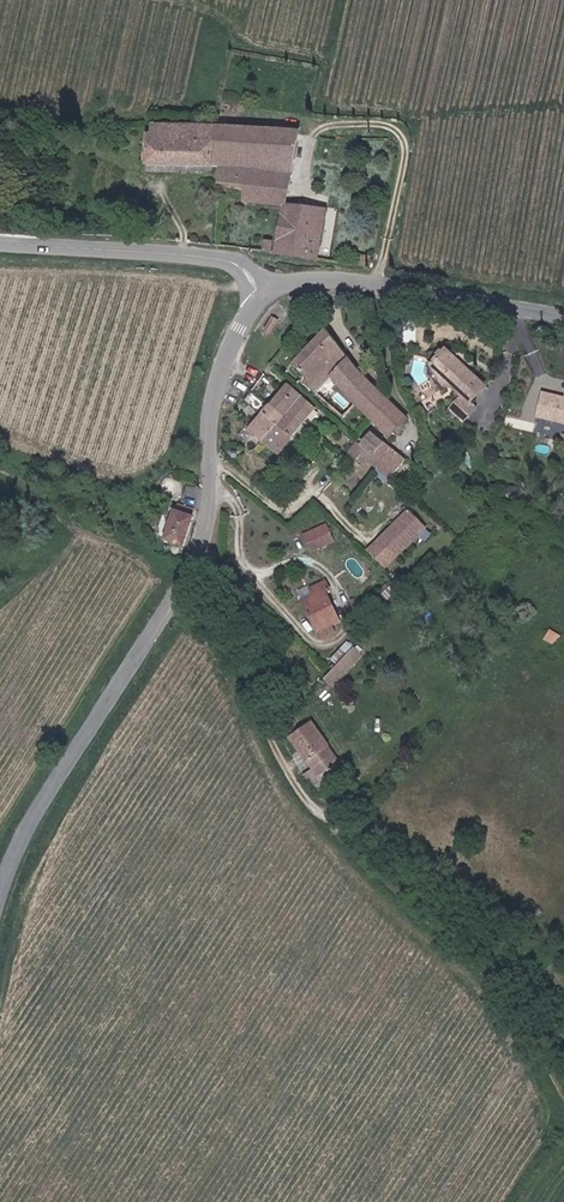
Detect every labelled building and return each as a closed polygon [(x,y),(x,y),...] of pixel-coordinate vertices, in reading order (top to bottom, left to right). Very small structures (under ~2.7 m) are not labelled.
[(223,126),(158,123),(158,134),(154,134),(151,163),(220,167),(223,126)] [(295,191),(306,131),(223,126),(220,167),(227,167),(226,184),(251,186),(295,191)] [(287,205),(292,205),(295,191),(251,186),(250,202),(287,205)] [(323,260),(333,208),(292,205),(287,205),(281,253),(323,260)] [(374,255),(366,254),(364,264),(373,265),(374,255)] [(299,309),(307,305),(302,296),(295,300),(299,309)] [(279,307),(274,313),(280,318),(285,312),(279,307)] [(393,438),(411,417),(353,358),(333,333),(300,368),(306,373),(303,377),(323,395),(337,379),(361,406),(393,438)] [(494,387),(454,350),(439,367),(447,382),(465,395),(453,411),(469,423),(482,408),(479,404),(494,387)] [(323,409),(295,385),(255,431),(283,455),(323,409)] [(549,393),(542,417),(563,423),(563,398),(549,393)] [(398,475),(410,462),(386,446),(390,443),(377,433),(366,447),(360,443),(351,455),(364,465),(370,459),(390,477),(395,473),(398,475)] [(177,512),(171,529),(173,530),(170,540),(169,542),(188,549),(198,520),(194,518),(197,512),(181,506),(179,513),(177,512)] [(399,560),(430,529),(412,511),(381,542),(399,560)] [(308,535),(317,552),(337,541),(328,525),(308,535)] [(343,620),(328,589),(334,587),(331,581),(315,589),(319,596),(306,603),(320,633),(324,631),(327,638),(339,632),(335,624),(343,620)] [(366,619),(357,597),(351,600),(360,621),(366,619)] [(342,667),(359,649),(351,642),(334,660),(342,667)] [(338,688),(367,657),(359,649),(342,667),(330,680),(338,688)] [(318,724),(298,740),(326,777),(336,769),(339,774),(347,768),(343,764),(347,762),(318,724)]
